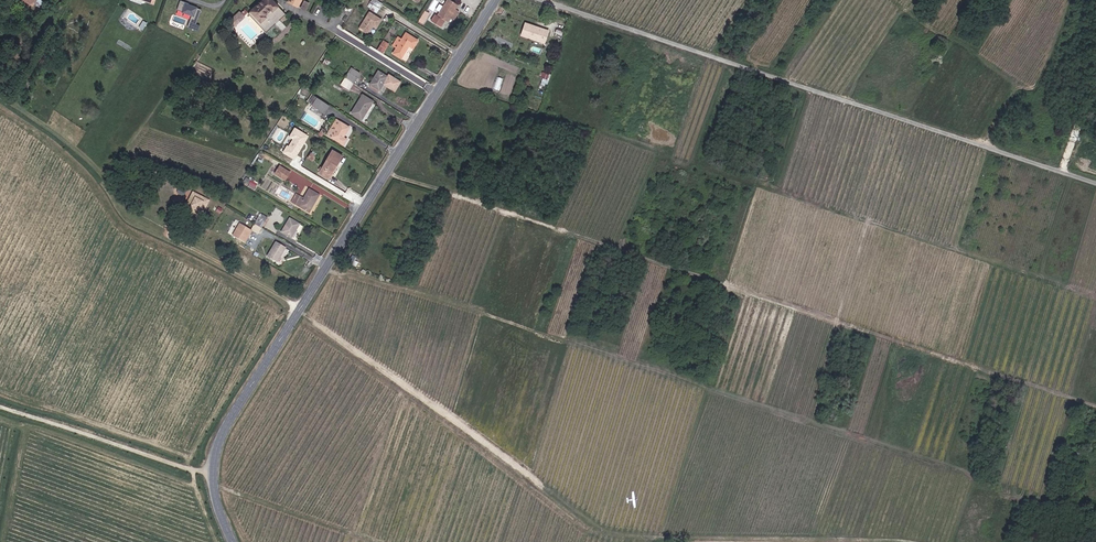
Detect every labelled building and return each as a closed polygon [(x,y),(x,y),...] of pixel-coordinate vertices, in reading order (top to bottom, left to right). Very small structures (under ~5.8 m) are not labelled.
[(23,9),(28,10),(29,8),(27,7),(28,3),(37,6),(39,0),(26,0),(23,9)] [(445,23),(457,6),(448,0),(446,0),(435,17),(445,23)] [(192,14),(188,27),(199,30),(200,24),(197,23),(202,7),(180,1),(178,10),(192,14)] [(242,26),(264,43),(281,22),(259,4),(242,26)] [(237,24),(246,16),(240,10),(231,19),(237,24)] [(426,10),(419,21),(424,24),(430,13),(426,10)] [(375,30),(380,22),(369,14),(358,31),(366,36),(372,27),(375,30)] [(220,31),(224,34),(233,24),(228,20),(220,31)] [(520,33),(542,39),(546,28),(524,21),(520,33)] [(390,54),(400,60),(408,47),(413,50),(418,41),(404,33),(390,54)] [(375,52),(382,56),(387,47),(381,43),(375,52)] [(544,71),(540,84),(546,86),(551,73),(544,71)] [(370,86),(380,92),(389,78),(379,72),(370,86)] [(343,80),(351,85),(354,80),(346,75),(343,80)] [(307,104),(312,107),(316,100),(312,97),(307,104)] [(354,110),(364,117),(373,104),(363,98),(354,110)] [(312,107),(324,115),(329,108),(316,100),(312,107)] [(361,122),(364,117),(354,110),(351,115),(361,122)] [(346,143),(342,140),(347,131),(336,123),(326,139),(341,149),(346,143)] [(296,159),(309,134),(295,126),(289,136),(292,138),(284,153),(296,159)] [(312,151),(308,158),(313,161),(317,154),(312,151)] [(319,176),(328,181),(342,159),(332,154),(319,176)] [(290,176),(278,170),(274,177),(285,183),(290,176)] [(248,186),(256,189),(258,183),(251,180),(248,186)] [(193,191),(186,206),(203,215),(211,200),(193,191)] [(291,203),(309,213),(314,204),(315,205),(319,197),(310,191),(304,200),(296,196),(291,203)] [(261,231),(264,226),(256,222),(253,227),(261,231)] [(281,238),(290,243),(299,229),(289,223),(281,238)] [(249,234),(257,238),(261,231),(253,227),(249,234)] [(267,261),(277,267),(285,253),(275,247),(267,261)]
